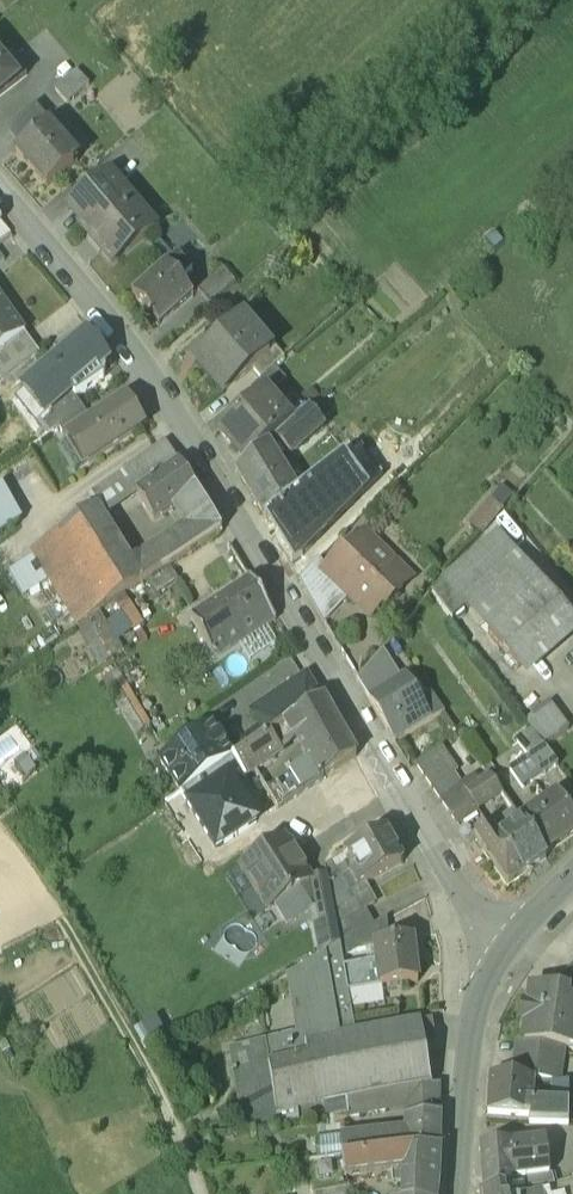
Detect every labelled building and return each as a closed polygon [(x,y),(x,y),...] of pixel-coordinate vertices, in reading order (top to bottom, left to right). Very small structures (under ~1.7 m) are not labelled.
[(12,54),(3,62),(18,80),(27,72),(12,54)] [(0,59),(0,95),(18,80),(3,62),(0,59)] [(77,70),(55,88),(67,103),(89,84),(77,70)] [(34,105),(13,123),(28,141),(43,129),(47,125),(43,121),(45,119),(34,105)] [(74,165),(43,129),(28,141),(16,152),(46,188),(74,165)] [(122,191),(108,175),(66,211),(111,265),(158,225),(126,188),(122,191)] [(193,297),(180,282),(192,271),(177,255),(132,295),(159,327),(193,297)] [(222,269),(198,291),(211,306),(236,284),(222,269)] [(0,313),(0,351),(25,333),(7,308),(0,313)] [(268,351),(241,320),(195,359),(223,391),(252,367),(269,352),(268,351)] [(0,351),(0,376),(3,380),(40,354),(25,333),(0,351)] [(87,338),(28,386),(46,409),(48,411),(71,391),(107,362),(87,338)] [(269,352),(252,367),(261,378),(275,366),(285,357),(275,346),(268,351),(269,352)] [(261,378),(251,387),(260,397),(268,391),(269,393),(285,379),(275,366),(261,378)] [(71,391),(48,411),(46,409),(36,417),(46,432),(59,425),(84,409),(71,391)] [(288,425),(264,398),(269,393),(268,391),(260,397),(218,433),(245,464),(266,446),(275,438),(294,422),(293,421),(288,425)] [(92,421),(72,433),(73,436),(88,460),(142,426),(126,399),(92,421)] [(330,415),(318,401),(309,409),(320,422),(330,415)] [(84,409),(59,425),(66,437),(67,439),(73,436),(72,433),(92,421),(84,409)] [(294,422),(275,438),(281,445),(290,456),(324,427),(320,422),(309,409),(294,422)] [(275,438),(266,446),(270,452),(281,445),(275,438)] [(166,445),(123,471),(137,494),(181,467),(166,445)] [(270,452),(266,446),(236,472),(264,517),(295,494),(270,452)] [(361,446),(339,462),(363,494),(382,474),(361,446)] [(295,494),(264,517),(291,564),(363,494),(339,462),(295,494)] [(175,506),(197,492),(181,467),(137,494),(153,520),(175,506)] [(102,518),(137,494),(123,471),(88,493),(95,505),(102,518)] [(0,481),(0,528),(23,514),(1,480),(0,481)] [(500,486),(465,527),(477,537),(512,496),(500,486)] [(221,530),(197,492),(175,506),(186,524),(128,561),(140,578),(221,530)] [(102,518),(95,505),(59,528),(104,601),(140,578),(128,561),(102,518)] [(104,601),(59,528),(31,546),(33,550),(41,561),(49,574),(78,619),(104,601)] [(542,587),(498,536),(490,542),(444,581),(431,594),(452,622),(467,609),(488,633),(542,587)] [(373,553),(361,541),(347,556),(341,556),(326,571),(325,573),(342,590),(341,591),(349,598),(354,603),(359,598),(373,612),(388,597),(394,597),(404,586),(390,572),(395,567),(377,548),(373,553)] [(41,561),(33,550),(8,567),(24,590),(49,574),(41,561)] [(342,590),(325,573),(326,571),(316,561),(299,579),(324,623),(349,598),(341,591),(342,590)] [(196,607),(178,578),(167,584),(185,614),(196,607)] [(252,581),(221,600),(244,639),(275,619),(252,581)] [(488,633),(518,669),(551,641),(555,646),(572,630),(572,623),(542,587),(488,633)] [(244,639),(221,600),(191,618),(215,656),(244,639)] [(120,608),(106,617),(118,637),(133,628),(120,608)] [(400,680),(383,652),(357,681),(369,698),(400,680)] [(128,671),(112,681),(140,726),(156,716),(128,671)] [(305,675),(250,708),(265,733),(289,718),(322,698),(321,696),(320,696),(307,675),(308,675),(306,673),(304,674),(305,675)] [(400,680),(369,698),(395,742),(444,713),(436,699),(423,707),(405,677),(400,680)] [(322,698),(289,718),(297,733),(306,748),(339,728),(322,698)] [(568,730),(549,703),(525,721),(532,730),(545,748),(568,730)] [(265,733),(261,735),(233,753),(247,776),(284,752),(297,733),(289,718),(265,733)] [(211,719),(158,753),(180,787),(200,774),(233,753),(225,741),(219,730),(218,731),(211,719)] [(339,728),(306,748),(312,758),(275,780),(287,801),(324,779),(324,778),(356,757),(339,728)] [(545,748),(532,730),(516,740),(529,758),(542,776),(558,766),(545,748)] [(458,772),(441,747),(415,765),(440,801),(462,787),(453,774),(458,772)] [(233,753),(200,774),(219,805),(237,833),(269,813),(257,792),(247,776),(233,753)] [(200,774),(180,787),(198,817),(219,805),(200,774)] [(287,801),(275,780),(257,792),(269,813),(287,801)] [(488,787),(483,780),(479,783),(484,790),(488,787)] [(479,783),(465,792),(469,797),(470,799),(477,810),(492,800),(490,798),(489,798),(484,790),(479,783)] [(462,787),(440,801),(449,813),(459,806),(464,803),(470,799),(469,797),(465,792),(462,787)] [(520,821),(521,822),(543,855),(572,834),(572,818),(557,795),(520,821)] [(477,810),(470,799),(464,803),(472,815),(478,811),(477,810)] [(472,815),(464,803),(459,806),(467,818),(472,815)] [(467,818),(459,806),(449,813),(457,825),(467,818)] [(543,855),(521,822),(498,838),(497,839),(510,858),(512,856),(524,873),(545,859),(543,855)] [(510,858),(497,839),(498,838),(489,827),(474,838),(507,885),(524,873),(512,856),(510,858)] [(351,894),(367,884),(403,863),(387,832),(333,862),(341,876),(351,894)] [(283,838),(242,864),(268,906),(275,902),(298,887),(310,880),(309,879),(283,838)] [(326,875),(309,879),(310,880),(298,887),(311,907),(310,907),(318,921),(334,917),(328,883),(326,875)] [(341,876),(328,883),(334,917),(339,945),(351,938),(377,924),(368,907),(376,902),(367,884),(351,894),(341,876)] [(298,887),(275,902),(287,922),(310,907),(311,907),(298,887)] [(377,924),(351,938),(356,950),(375,948),(374,944),(381,943),(379,923),(377,924)] [(381,943),(374,944),(375,948),(380,987),(418,982),(413,939),(381,943)] [(341,952),(339,945),(292,971),(286,974),(295,1031),(228,1043),(243,1129),(349,1116),(348,1115),(346,1099),(315,1104),(305,1041),(301,1022),(334,1017),(337,1036),(356,1033),(351,1008),(348,991),(341,952)] [(380,987),(375,948),(356,950),(341,952),(348,991),(380,987)] [(565,977),(572,985),(572,969),(565,977)] [(563,976),(552,987),(554,989),(554,994),(566,996),(565,1003),(572,1005),(572,985),(565,977),(563,976)] [(348,991),(351,1008),(382,1003),(380,987),(348,991)] [(531,991),(529,1008),(524,1008),(522,1024),(526,1025),(524,1041),(524,1042),(562,1047),(572,1048),(572,1005),(565,1003),(566,996),(554,994),(531,991)] [(305,1041),(337,1036),(334,1017),(301,1022),(305,1041)] [(305,1041),(315,1104),(346,1099),(383,1093),(430,1086),(424,1047),(432,1046),(430,1037),(422,1038),(420,1023),(356,1033),(337,1036),(305,1041)] [(562,1047),(524,1042),(524,1041),(519,1040),(517,1055),(560,1061),(562,1047)] [(533,1080),(490,1077),(488,1114),(531,1117),(533,1080)] [(383,1093),(346,1099),(348,1115),(386,1109),(383,1093)] [(439,1116),(406,1118),(405,1131),(389,1132),(390,1134),(351,1136),(351,1138),(340,1139),(341,1158),(342,1158),(394,1153),(439,1149),(439,1116)] [(545,1141),(480,1148),(483,1193),(503,1191),(502,1181),(548,1176),(545,1141)] [(394,1153),(395,1174),(390,1174),(391,1185),(403,1185),(403,1193),(438,1193),(438,1189),(439,1149),(394,1153)] [(394,1153),(342,1158),(346,1179),(390,1174),(395,1174),(394,1153)] [(553,1193),(565,1193),(572,1192),(572,1180),(552,1186),(553,1193)]
